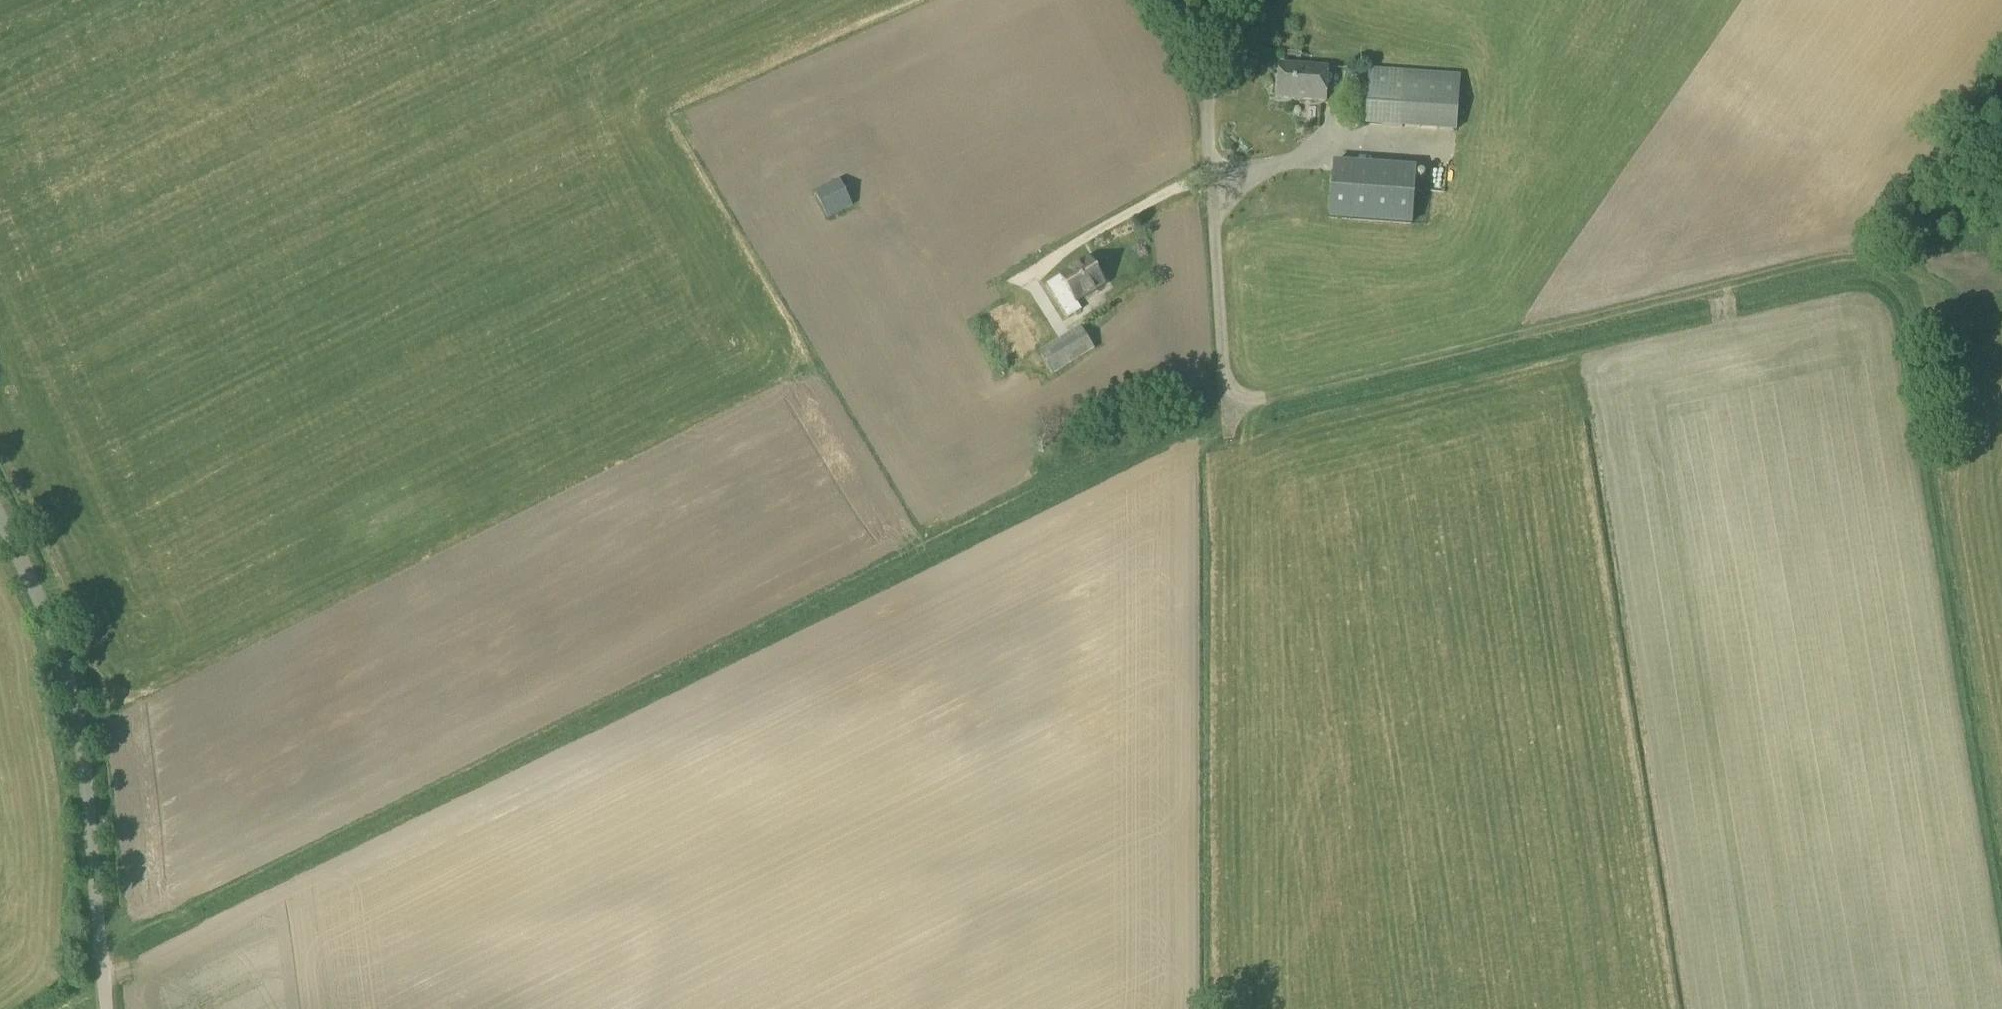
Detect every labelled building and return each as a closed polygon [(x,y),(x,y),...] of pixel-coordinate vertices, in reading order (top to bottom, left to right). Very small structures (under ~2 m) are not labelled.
[(1305,9),(1309,0),(1280,0),(1305,9)] [(1322,102),(1324,69),(1276,65),(1273,98),(1322,102)] [(1455,134),(1459,80),(1366,72),(1362,126),(1455,134)] [(1411,168),(1331,162),(1327,218),(1407,224),(1411,168)] [(828,220),(853,207),(839,181),(814,194),(828,220)] [(1067,320),(1080,312),(1075,303),(1102,286),(1086,261),(1045,287),(1067,320)] [(1054,376),(1094,350),(1080,327),(1039,352),(1054,376)]
